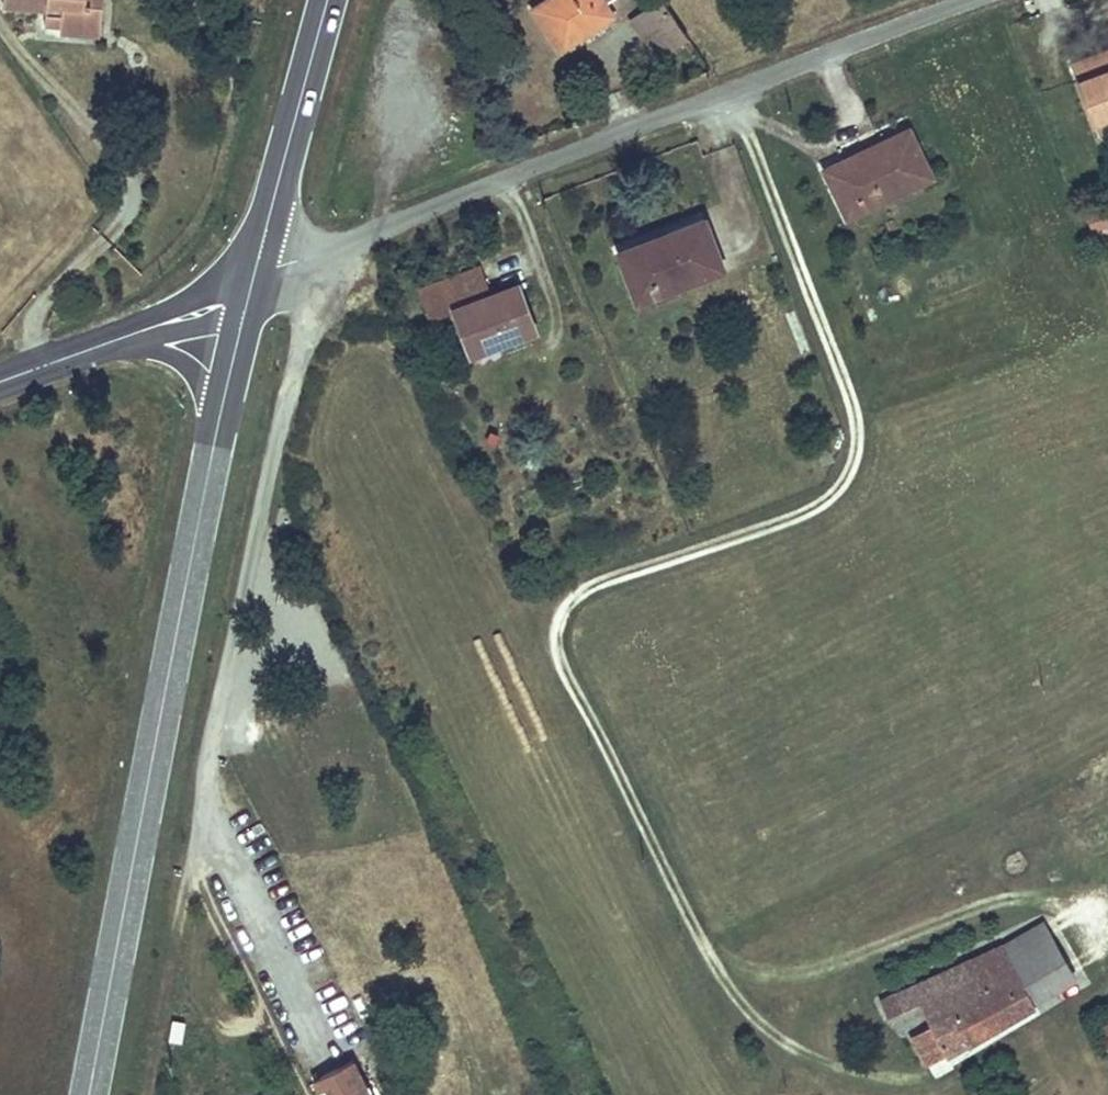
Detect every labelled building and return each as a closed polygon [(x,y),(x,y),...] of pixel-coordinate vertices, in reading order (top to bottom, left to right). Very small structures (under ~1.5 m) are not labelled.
[(41,8),(41,16),(58,19),(57,30),(96,34),(100,1),(91,0),(0,0),(0,4),(41,8)] [(524,8),(550,50),(594,25),(585,12),(598,3),(603,0),(538,0),(524,8)] [(656,0),(651,0),(626,16),(650,57),(681,38),(656,0)] [(585,12),(594,25),(606,17),(598,3),(585,12)] [(1088,120),(1107,114),(1107,62),(1073,74),(1088,120)] [(872,143),(820,164),(839,204),(925,166),(905,122),(870,136),(872,143)] [(662,240),(614,259),(630,294),(712,262),(692,215),(657,230),(662,240)] [(1107,230),(1107,218),(1107,215),(1087,220),(1091,235),(1107,230)] [(487,334),(490,341),(523,327),(507,283),(481,294),(469,263),(405,286),(419,321),(446,311),(460,344),(487,334)] [(487,334),(460,344),(463,355),(491,345),(490,341),(487,334)] [(834,458),(827,441),(814,446),(821,464),(834,458)] [(1069,985),(1034,928),(993,952),(1026,1009),(1069,985)] [(1026,1009),(993,952),(875,1019),(882,1031),(914,1012),(924,1030),(902,1043),(918,1072),(1026,1009)] [(1107,1042),(1107,1014),(1095,1020),(1106,1043),(1107,1042)] [(346,1056),(309,1076),(319,1094),(366,1094),(346,1056)]
